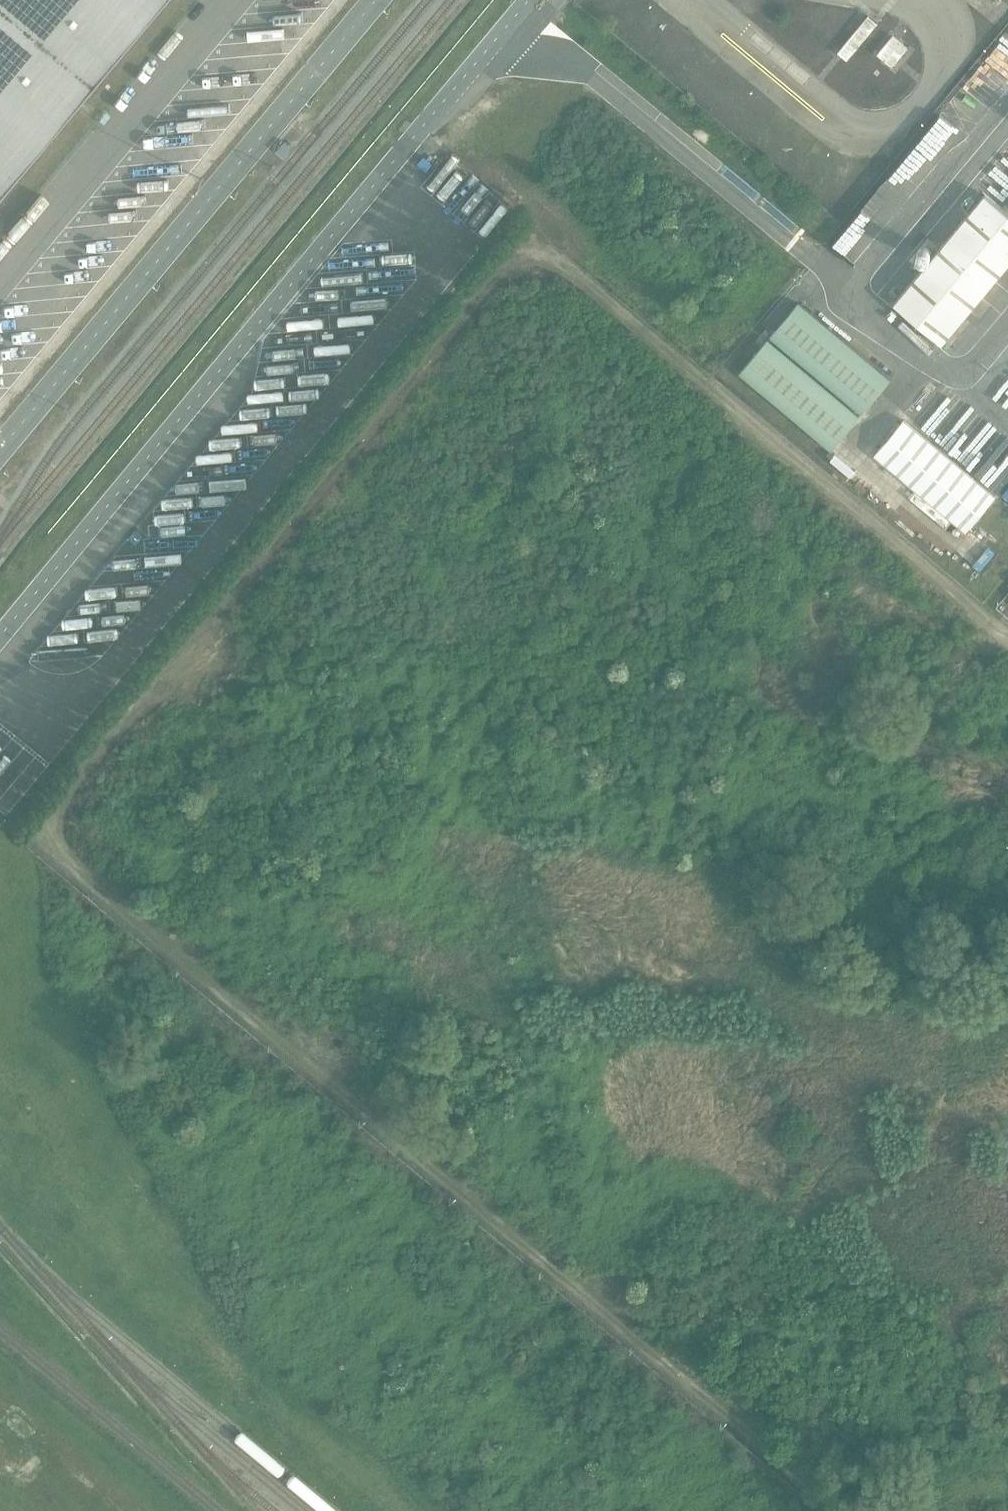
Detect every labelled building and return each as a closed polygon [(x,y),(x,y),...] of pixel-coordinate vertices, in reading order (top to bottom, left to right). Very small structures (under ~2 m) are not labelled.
[(158,0),(0,0),(0,188),(158,0)] [(894,34),(879,52),(895,65),(910,46),(894,34)] [(285,142),(275,153),(281,159),(291,147),(285,142)] [(893,305),(942,346),(1007,265),(1007,213),(985,194),(893,305)] [(891,380),(799,303),(770,337),(863,414),(891,380)] [(860,417),(768,340),(739,374),(832,451),(860,417)] [(990,499),(899,422),(871,457),(963,534),(990,499)]
